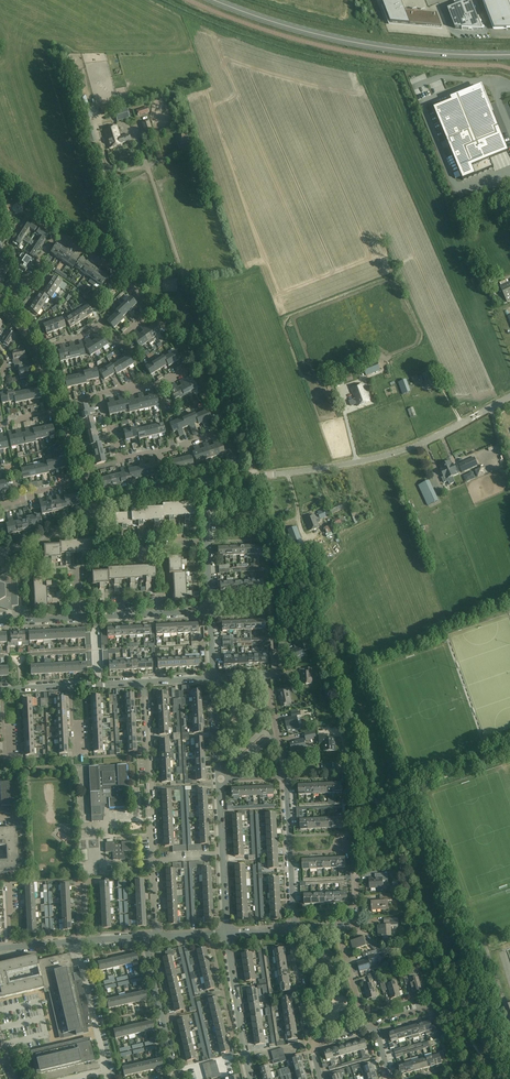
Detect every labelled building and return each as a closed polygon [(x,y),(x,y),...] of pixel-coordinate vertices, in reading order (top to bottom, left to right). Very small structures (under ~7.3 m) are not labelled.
[(382,2),(390,23),(442,27),(436,13),(426,12),(425,11),(421,12),(418,12),(417,10),(413,11),(404,11),(401,0),(387,0),(382,2)] [(447,8),(454,27),(482,28),(471,0),(466,0),(447,8)] [(494,29),(506,29),(507,29),(509,29),(509,6),(508,0),(483,0),(494,29)] [(452,101),(434,108),(463,180),(494,168),(490,159),(508,152),(502,136),(483,88),(477,91),(476,88),(451,98),(452,101)] [(115,109),(113,104),(100,108),(102,113),(115,109)] [(81,112),(83,119),(83,120),(86,120),(89,119),(94,117),(92,109),(81,112)] [(118,121),(129,117),(126,109),(115,112),(118,121)] [(94,142),(86,120),(83,120),(83,119),(81,120),(89,144),(94,142)] [(141,122),(145,135),(152,132),(148,120),(141,122)] [(120,137),(117,125),(103,129),(109,147),(121,143),(130,140),(128,134),(120,137)] [(180,145),(187,143),(185,136),(187,136),(186,132),(184,133),(185,134),(178,136),(180,145)] [(93,158),(99,174),(104,172),(98,156),(93,158)] [(25,236),(30,229),(35,232),(38,228),(27,221),(20,233),(25,236)] [(41,235),(36,243),(41,247),(49,236),(39,229),(37,233),(41,235)] [(25,236),(20,233),(14,241),(20,245),(23,240),(28,243),(31,240),(25,236)] [(36,243),(31,240),(28,243),(31,245),(33,246),(28,254),(34,258),(41,247),(36,243)] [(56,257),(62,247),(63,246),(61,245),(60,246),(57,244),(50,253),(56,257)] [(62,260),(68,251),(68,250),(66,249),(66,250),(62,247),(56,257),(62,260)] [(497,247),(488,252),(490,257),(500,252),(497,247)] [(67,264),(73,255),(74,254),(72,252),(71,253),(68,251),(62,260),(67,264)] [(20,261),(23,263),(28,267),(28,266),(30,267),(31,264),(29,263),(30,262),(31,262),(33,260),(22,253),(19,257),(22,258),(20,261)] [(73,255),(67,264),(73,268),(80,257),(77,256),(77,257),(73,255)] [(82,257),(81,258),(75,267),(80,271),(86,262),(83,259),(84,258),(82,257)] [(80,271),(85,275),(92,266),(88,263),(89,262),(87,261),(86,262),(80,271)] [(23,263),(19,268),(18,270),(24,274),(28,267),(23,263)] [(85,275),(91,278),(97,269),(94,267),(95,266),(92,265),(92,266),(85,275)] [(91,278),(96,282),(103,273),(99,271),(100,270),(98,268),(97,269),(91,278)] [(101,286),(102,285),(105,287),(109,281),(106,279),(108,277),(105,275),(105,274),(103,272),(103,273),(96,282),(101,286)] [(62,282),(54,276),(50,282),(59,287),(63,290),(65,287),(63,286),(64,283),(62,282)] [(59,287),(50,282),(46,287),(55,293),(59,287)] [(507,302),(509,301),(509,282),(500,287),(507,302)] [(55,293),(46,287),(43,293),(51,298),(55,293)] [(36,298),(45,304),(48,298),(40,292),(39,291),(37,294),(38,295),(36,298)] [(131,308),(136,304),(130,297),(125,302),(131,308)] [(32,304),(41,309),(45,304),(36,298),(32,304)] [(80,306),(87,317),(92,314),(87,305),(85,302),(80,306)] [(131,308),(125,302),(120,306),(126,313),(131,308)] [(41,309),(32,304),(29,309),(37,315),(41,309)] [(87,317),(80,306),(74,309),(81,321),(87,317)] [(126,313),(120,306),(115,311),(117,312),(122,317),(126,313)] [(72,310),(74,314),(70,316),(76,324),(81,321),(74,309),(73,308),(71,309),(72,310)] [(123,319),(122,317),(117,312),(112,317),(118,324),(123,319)] [(68,317),(65,319),(70,328),(76,324),(70,316),(69,314),(67,315),(68,317)] [(118,324),(112,317),(107,322),(113,328),(118,324)] [(62,318),(56,320),(59,330),(65,327),(62,318)] [(59,330),(56,320),(49,322),(53,332),(59,330)] [(149,328),(156,336),(160,333),(150,320),(148,322),(151,326),(149,328)] [(53,332),(49,322),(43,325),(47,334),(48,335),(51,335),(51,334),(51,333),(53,332)] [(156,336),(149,328),(147,329),(144,325),(142,326),(152,339),(156,336)] [(143,332),(141,333),(148,342),(150,344),(154,341),(152,339),(142,326),(140,328),(143,332)] [(0,335),(0,343),(1,341),(5,343),(4,344),(7,347),(11,342),(13,344),(15,341),(12,339),(15,335),(11,332),(13,330),(9,328),(7,330),(8,331),(4,337),(0,335)] [(148,342),(141,333),(139,335),(136,331),(134,332),(144,345),(148,342)] [(144,345),(134,332),(132,334),(135,338),(133,339),(140,348),(144,345)] [(95,334),(103,348),(107,345),(102,336),(100,337),(97,333),(95,334)] [(103,348),(95,334),(92,335),(95,340),(93,341),(99,350),(103,348)] [(86,339),(95,353),(99,350),(93,341),(91,343),(88,338),(86,339)] [(95,353),(86,339),(84,341),(87,345),(85,347),(90,356),(95,353)] [(75,358),(80,357),(77,347),(75,347),(74,342),(71,342),(75,358)] [(66,360),(70,359),(68,349),(65,349),(64,344),(62,345),(66,360)] [(18,348),(19,350),(12,351),(14,360),(12,360),(13,364),(14,363),(14,364),(20,362),(22,362),(21,358),(25,357),(23,347),(22,346),(19,347),(18,348)] [(169,355),(174,363),(180,359),(175,351),(169,355)] [(174,363),(169,355),(163,358),(167,364),(168,366),(174,363)] [(123,360),(128,368),(133,364),(128,356),(123,360)] [(163,358),(162,356),(157,360),(162,368),(167,364),(163,358)] [(128,368),(123,360),(117,363),(122,371),(128,368)] [(162,368),(157,360),(151,363),(156,371),(162,368)] [(21,366),(20,362),(14,364),(15,368),(17,367),(20,379),(27,377),(26,374),(31,373),(29,365),(21,366)] [(115,373),(116,375),(122,371),(117,363),(112,366),(111,366),(115,373)] [(156,371),(151,363),(145,367),(150,375),(156,371)] [(367,376),(381,370),(378,363),(364,369),(367,376)] [(105,368),(110,376),(115,373),(111,366),(112,366),(110,364),(105,368)] [(110,376),(105,368),(99,371),(104,380),(110,376)] [(89,370),(92,380),(98,378),(96,369),(89,370)] [(92,380),(89,370),(83,372),(84,374),(85,381),(92,380)] [(430,386),(430,385),(432,385),(427,373),(421,376),(419,377),(421,382),(423,381),(425,387),(427,386),(427,387),(428,387),(430,387),(430,386)] [(84,374),(77,376),(79,385),(86,383),(85,381),(84,374)] [(188,383),(193,392),(197,390),(190,375),(188,377),(190,382),(188,383)] [(71,377),(73,386),(79,385),(77,376),(71,377)] [(73,386),(71,377),(64,379),(67,388),(73,386)] [(340,378),(334,381),(337,387),(342,385),(340,378)] [(193,392),(188,383),(186,384),(183,379),(181,380),(188,394),(193,392)] [(188,394),(181,380),(179,381),(181,386),(179,387),(184,396),(188,394)] [(406,380),(398,382),(403,394),(410,392),(406,380)] [(184,396),(179,387),(177,388),(174,383),(172,384),(179,399),(184,396)] [(179,399),(172,384),(170,385),(172,390),(170,391),(175,401),(179,399)] [(350,388),(354,399),(349,401),(351,406),(356,404),(357,406),(370,401),(369,399),(370,398),(369,396),(368,396),(363,384),(350,388)] [(33,390),(35,399),(42,398),(40,388),(33,390)] [(27,391),(28,400),(35,399),(33,390),(27,391)] [(13,394),(14,394),(13,391),(7,393),(8,402),(15,401),(13,394)] [(28,400),(27,391),(20,392),(22,402),(28,400)] [(150,392),(153,407),(158,406),(156,396),(153,396),(152,391),(150,392)] [(22,402),(20,392),(14,394),(13,394),(15,401),(15,403),(22,402)] [(7,393),(0,394),(2,403),(8,402),(7,393)] [(149,408),(146,398),(144,398),(143,393),(140,394),(144,409),(149,408)] [(124,412),(128,411),(129,411),(127,402),(127,400),(124,401),(123,395),(120,396),(124,412)] [(139,410),(136,400),(134,401),(133,396),(130,396),(134,412),(139,410)] [(111,398),(114,414),(119,413),(117,402),(114,403),(113,398),(111,398)] [(80,414),(94,410),(93,408),(88,409),(87,405),(78,407),(80,414)] [(416,416),(413,407),(408,409),(411,418),(416,416)] [(94,410),(80,414),(81,420),(83,420),(90,418),(89,414),(95,413),(94,410)] [(201,413),(206,427),(209,426),(207,421),(211,419),(207,411),(201,413)] [(194,413),(188,416),(193,430),(196,429),(194,424),(197,422),(195,416),(195,415),(194,413)] [(206,427),(201,413),(195,415),(195,416),(197,422),(198,424),(202,423),(204,428),(206,427)] [(193,430),(188,416),(182,419),(185,427),(189,426),(191,431),(193,430)] [(83,420),(85,426),(94,424),(92,417),(90,418),(83,420)] [(185,427),(182,419),(176,421),(181,435),(184,434),(182,429),(185,427)] [(181,435),(176,421),(169,424),(173,433),(177,431),(179,436),(181,435)] [(94,424),(85,426),(86,433),(95,430),(94,424)] [(156,425),(158,435),(165,433),(162,424),(156,425)] [(150,427),(152,436),(158,435),(156,425),(150,427)] [(36,442),(35,440),(33,432),(31,432),(30,427),(27,427),(31,443),(36,442)] [(123,428),(123,431),(126,440),(132,439),(130,429),(127,430),(126,427),(123,428)] [(152,436),(150,427),(143,428),(145,438),(152,436)] [(130,429),(132,439),(138,437),(137,430),(136,428),(130,429)] [(143,428),(137,430),(138,437),(139,439),(145,438),(143,428)] [(26,444),(24,434),(21,434),(20,429),(18,429),(21,445),(26,444)] [(95,430),(86,433),(88,439),(97,437),(95,430)] [(16,446),(14,436),(12,436),(10,431),(8,431),(11,447),(16,446)] [(97,437),(88,439),(89,446),(92,445),(98,443),(97,437)] [(217,439),(214,440),(219,455),(224,454),(221,444),(219,444),(217,439)] [(215,457),(219,455),(214,440),(212,441),(214,446),(211,447),(215,457)] [(210,458),(215,457),(211,447),(209,447),(207,442),(205,443),(210,458)] [(92,445),(93,451),(102,449),(101,443),(98,443),(92,445)] [(205,460),(210,458),(205,443),(203,444),(204,449),(202,450),(205,460)] [(201,462),(205,460),(202,450),(199,450),(198,445),(196,446),(201,462)] [(196,463),(201,462),(196,446),(193,447),(195,452),(192,453),(196,463)] [(102,449),(93,451),(95,458),(104,456),(102,449)] [(104,456),(95,458),(96,464),(105,462),(104,456)] [(478,465),(474,457),(459,464),(463,472),(478,465)] [(59,459),(61,468),(68,467),(66,458),(59,459)] [(151,459),(155,475),(159,473),(157,463),(155,464),(153,458),(151,459)] [(53,460),(55,469),(61,468),(59,459),(53,460)] [(48,471),(55,469),(53,460),(46,462),(47,464),(48,471)] [(150,476),(147,465),(145,466),(144,461),(141,461),(145,477),(150,476)] [(450,462),(444,464),(448,474),(451,473),(453,477),(456,475),(455,472),(456,471),(453,464),(451,465),(450,462)] [(40,465),(42,474),(49,473),(48,471),(47,464),(40,465)] [(448,474),(444,464),(441,466),(442,469),(441,470),(441,471),(440,472),(440,473),(441,474),(442,474),(443,474),(444,477),(446,476),(447,479),(453,477),(451,473),(448,474)] [(34,466),(36,476),(42,474),(40,465),(34,466)] [(27,468),(29,477),(36,476),(34,466),(27,468)] [(129,472),(128,472),(126,473),(125,467),(122,468),(126,484),(131,482),(131,480),(129,472)] [(29,477),(27,468),(21,469),(23,478),(29,477)] [(464,476),(467,482),(476,478),(473,472),(464,476)] [(438,501),(428,481),(418,486),(428,506),(438,501)] [(66,509),(66,507),(64,499),(62,500),(60,494),(58,495),(61,510),(66,509)] [(52,512),(57,511),(54,501),(52,501),(51,496),(48,497),(52,512)] [(47,513),(45,503),(42,504),(41,498),(39,499),(42,514),(47,513)] [(169,521),(172,521),(174,521),(173,516),(179,516),(178,503),(162,504),(162,508),(163,508),(163,517),(169,517),(169,521)] [(179,516),(185,516),(185,520),(185,521),(188,521),(189,520),(189,516),(195,515),(194,503),(178,503),(179,516)] [(331,513),(344,508),(342,503),(329,508),(331,513)] [(131,509),(131,513),(132,522),(138,522),(138,526),(138,527),(141,526),(143,526),(143,521),(148,521),(148,508),(131,509)] [(163,517),(163,508),(162,508),(148,508),(148,521),(154,521),(154,526),(157,526),(159,526),(158,521),(163,520),(163,517)] [(18,510),(19,515),(23,531),(27,530),(25,520),(23,520),(21,510),(18,510)] [(132,522),(131,513),(115,514),(116,527),(122,526),(122,531),(125,531),(127,531),(126,526),(132,526),(132,522)] [(319,521),(318,519),(316,519),(314,515),(305,518),(310,530),(319,527),(317,522),(319,521)] [(349,520),(347,515),(343,517),(343,516),(333,521),(336,527),(349,520)] [(10,517),(13,533),(18,532),(16,522),(13,522),(12,517),(10,517)] [(32,527),(30,517),(25,518),(25,520),(27,530),(28,532),(33,531),(32,527)] [(325,527),(328,532),(334,529),(331,524),(325,527)] [(306,551),(297,527),(288,530),(297,555),(306,551)] [(79,540),(75,540),(76,553),(81,552),(82,557),(85,557),(86,557),(86,552),(92,552),(91,539),(79,540)] [(70,553),(76,553),(75,540),(59,541),(59,545),(60,545),(60,553),(66,553),(66,558),(69,558),(70,558),(70,553)] [(44,546),(44,558),(51,558),(51,563),(54,563),(55,563),(55,558),(60,558),(60,553),(60,545),(59,545),(44,546)] [(173,573),(182,572),(181,567),(186,566),(186,563),(186,562),(181,562),(181,557),(168,558),(169,574),(173,573)] [(150,583),(150,578),(156,578),(155,565),(139,566),(140,578),(146,578),(146,583),(149,583),(150,583)] [(130,579),(130,584),(133,584),(135,584),(134,579),(140,578),(139,566),(123,567),(124,579),(130,579)] [(124,579),(123,567),(107,568),(108,571),(108,580),(114,580),(114,584),(114,585),(117,585),(119,584),(118,580),(124,579)] [(99,589),(99,590),(102,589),(104,589),(103,584),(108,584),(108,580),(108,571),(92,572),(92,585),(99,585),(99,589)] [(186,578),(185,572),(182,572),(173,573),(173,588),(186,587),(186,582),(190,582),(191,582),(191,579),(191,578),(186,578)] [(6,608),(6,606),(11,605),(11,606),(18,606),(17,580),(16,573),(9,573),(9,574),(4,576),(4,575),(3,575),(4,576),(0,577),(0,606),(6,608)] [(51,584),(51,583),(46,583),(46,577),(33,578),(34,594),(47,593),(46,587),(51,587),(51,584)] [(217,588),(220,588),(220,591),(227,591),(227,582),(222,582),(222,580),(217,581),(217,588)] [(186,587),(173,588),(174,603),(187,602),(187,597),(191,597),(191,596),(191,593),(191,592),(186,592),(186,587)] [(34,594),(35,610),(47,609),(47,603),(52,603),(52,600),(52,598),(47,599),(47,593),(34,594)] [(264,620),(257,620),(258,629),(262,629),(263,632),(266,632),(265,629),(264,620)] [(150,626),(142,626),(143,635),(150,635),(150,638),(154,638),(154,631),(150,631),(150,626)] [(17,642),(17,632),(10,633),(10,638),(7,638),(7,646),(13,646),(13,642),(17,642)] [(17,632),(17,642),(22,642),(22,645),(28,645),(28,637),(24,637),(24,632),(17,632)] [(294,645),(295,649),(289,651),(292,660),(304,656),(302,651),(306,650),(303,642),(302,640),(299,640),(295,641),(296,644),(294,645)] [(244,649),(245,655),(245,664),(252,664),(252,655),(248,655),(248,649),(244,649)] [(312,672),(312,668),(305,668),(305,672),(302,673),(302,681),(301,681),(302,684),(312,684),(311,672),(312,672)] [(287,706),(286,703),(291,702),(288,689),(279,691),(282,707),(287,706)] [(299,724),(298,725),(296,716),(292,717),(285,719),(287,729),(289,730),(292,730),(293,730),(299,729),(300,729),(300,728),(300,727),(300,726),(300,725),(299,724)] [(317,738),(315,730),(305,733),(307,740),(317,738)] [(335,751),(334,738),(327,739),(327,735),(319,735),(319,743),(326,743),(326,747),(325,747),(325,748),(326,748),(326,751),(335,751)] [(306,748),(304,739),(298,741),(298,742),(290,743),(292,752),(306,748)] [(89,766),(90,792),(92,822),(101,821),(104,804),(107,803),(109,803),(109,808),(128,807),(128,797),(125,798),(125,791),(128,790),(126,765),(117,765),(98,766),(89,766)] [(0,782),(0,793),(5,793),(5,796),(8,796),(8,793),(13,793),(12,784),(6,784),(6,781),(0,782)] [(162,791),(162,798),(171,797),(170,791),(178,790),(178,787),(178,786),(166,787),(166,791),(162,791)] [(4,812),(4,815),(10,814),(10,803),(0,803),(0,812),(4,812)] [(233,815),(233,822),(242,822),(241,815),(245,815),(245,811),(238,811),(238,815),(233,815)] [(0,829),(0,873),(17,872),(17,863),(17,860),(19,860),(18,833),(16,834),(16,828),(0,829)] [(61,831),(57,835),(65,842),(69,837),(61,831)] [(113,860),(125,859),(125,851),(132,851),(131,841),(122,842),(122,844),(115,844),(115,842),(105,843),(106,852),(113,852),(113,860)] [(243,856),(243,860),(256,860),(255,849),(252,849),(252,856),(248,856),(248,854),(243,854),(243,856)] [(375,874),(375,878),(370,878),(370,888),(382,887),(381,881),(388,880),(387,873),(387,872),(384,872),(384,873),(375,874)] [(100,882),(100,889),(109,888),(109,882),(113,882),(113,878),(105,878),(105,882),(100,882)] [(390,893),(382,894),(383,901),(371,901),(371,905),(371,906),(371,910),(388,909),(387,901),(391,900),(390,893)] [(391,935),(390,925),(399,925),(398,918),(384,918),(384,925),(377,926),(378,936),(381,936),(381,937),(383,937),(383,936),(383,938),(384,939),(388,939),(389,938),(389,936),(391,935)] [(372,941),(371,940),(365,942),(364,937),(351,941),(353,949),(353,950),(368,945),(370,945),(374,950),(379,945),(374,939),(372,941)] [(273,950),(274,950),(275,957),(285,955),(284,948),(278,949),(278,946),(273,947),(273,950)] [(163,958),(164,964),(172,962),(171,956),(174,955),(172,950),(171,950),(171,948),(167,949),(167,951),(165,952),(166,957),(163,958)] [(196,950),(198,956),(206,955),(204,948),(196,950)] [(382,953),(385,955),(390,954),(388,948),(382,949),(363,954),(364,961),(357,963),(359,971),(371,968),(370,965),(376,963),(373,955),(382,953)] [(57,956),(37,961),(36,955),(0,964),(0,999),(44,989),(76,981),(70,953),(57,956)] [(130,955),(132,963),(138,962),(136,953),(130,955)] [(243,961),(253,960),(252,953),(242,954),(243,961)] [(123,956),(125,965),(132,963),(130,955),(123,956)] [(208,961),(206,955),(198,956),(200,963),(208,961)] [(285,955),(275,957),(276,964),(286,962),(285,955)] [(117,958),(119,966),(125,965),(123,956),(117,958)] [(110,959),(112,968),(119,966),(117,958),(110,959)] [(104,961),(106,969),(112,968),(110,959),(104,961)] [(253,960),(243,961),(244,968),(254,966),(253,960)] [(106,969),(104,961),(97,962),(99,971),(106,969)] [(209,968),(208,961),(200,963),(201,970),(209,968)] [(164,964),(166,971),(174,969),(172,962),(164,964)] [(286,962),(276,964),(277,971),(287,970),(286,962)] [(78,966),(81,980),(76,981),(44,989),(45,992),(49,991),(60,1039),(88,1033),(87,1033),(86,1029),(93,1027),(82,982),(78,966)] [(254,966),(244,968),(245,975),(255,973),(254,966)] [(211,975),(209,968),(201,970),(203,977),(211,975)] [(176,976),(174,969),(166,971),(167,978),(176,976)] [(287,970),(277,971),(278,978),(288,977),(287,970)] [(255,973),(245,975),(246,982),(256,980),(255,973)] [(212,981),(211,975),(203,977),(204,983),(212,981)] [(417,977),(412,978),(412,975),(404,977),(406,985),(410,984),(413,992),(421,990),(417,977)] [(177,983),(176,976),(167,978),(169,984),(177,983)] [(288,977),(278,978),(280,985),(289,984),(288,977)] [(212,981),(204,983),(206,990),(214,988),(212,981)] [(395,981),(387,984),(391,999),(400,996),(395,981)] [(179,989),(177,983),(169,984),(170,991),(179,989)] [(372,983),(363,986),(367,999),(376,996),(372,983)] [(266,984),(261,985),(258,985),(258,989),(264,988),(265,995),(268,994),(266,984)] [(289,984),(280,985),(281,992),(291,991),(289,984)] [(172,998),(180,996),(179,989),(170,991),(172,998)] [(248,997),(258,996),(257,989),(247,990),(248,997)] [(138,992),(140,1001),(147,1000),(145,991),(138,992)] [(132,994),(134,1003),(140,1001),(138,992),(132,994)] [(126,995),(128,1004),(134,1003),(132,994),(126,995)] [(208,999),(210,1006),(218,1004),(216,997),(215,997),(214,994),(206,996),(207,996),(208,999)] [(119,997),(121,1006),(128,1004),(126,995),(119,997)] [(182,1003),(180,996),(172,998),(174,1005),(182,1003)] [(258,996),(248,997),(249,1004),(259,1003),(258,996)] [(282,1005),(292,1003),(291,996),(281,998),(282,1005)] [(113,999),(115,1007),(121,1006),(119,997),(113,999)] [(115,1007),(113,999),(106,1000),(108,1009),(115,1007)] [(182,1003),(174,1005),(175,1011),(183,1009),(182,1003)] [(250,1011),(260,1010),(259,1003),(249,1004),(250,1011)] [(292,1003),(282,1005),(283,1012),(293,1010),(292,1003)] [(219,1011),(218,1004),(210,1006),(211,1013),(219,1011)] [(251,1018),(261,1016),(260,1010),(250,1011),(251,1018)] [(293,1010),(283,1012),(284,1019),(294,1017),(293,1010)] [(219,1011),(211,1013),(213,1019),(221,1017),(219,1011)] [(252,1024),(262,1023),(261,1016),(251,1018),(252,1024)] [(221,1017),(213,1019),(214,1026),(222,1024),(221,1017)] [(294,1017),(284,1019),(285,1026),(295,1025),(294,1017)] [(177,1020),(179,1027),(187,1025),(189,1025),(189,1022),(186,1022),(185,1019),(177,1020)] [(145,1023),(147,1031),(154,1029),(152,1021),(145,1023)] [(431,1026),(430,1021),(423,1023),(425,1032),(426,1035),(437,1032),(435,1024),(431,1026)] [(139,1024),(141,1032),(147,1031),(145,1023),(139,1024)] [(253,1031),(263,1030),(262,1023),(252,1024),(253,1031)] [(419,1034),(425,1032),(423,1023),(416,1025),(419,1034)] [(133,1026),(135,1034),(141,1032),(139,1024),(133,1026)] [(216,1033),(224,1031),(222,1024),(214,1026),(216,1033)] [(179,1027),(181,1034),(189,1032),(191,1032),(190,1029),(188,1029),(187,1025),(179,1027)] [(286,1033),(297,1032),(295,1025),(285,1026),(286,1033)] [(419,1036),(419,1034),(416,1025),(409,1027),(412,1038),(419,1036)] [(126,1027),(128,1035),(135,1034),(133,1026),(126,1027)] [(126,1027),(120,1029),(122,1037),(128,1035),(126,1027)] [(402,1029),(405,1038),(409,1037),(410,1039),(412,1038),(409,1027),(402,1029)] [(122,1037),(120,1029),(113,1030),(115,1038),(122,1037)] [(395,1031),(398,1040),(405,1038),(402,1029),(395,1031)] [(253,1031),(254,1038),(264,1037),(263,1030),(253,1031)] [(226,1037),(224,1031),(216,1033),(218,1039),(226,1037)] [(398,1040),(395,1031),(389,1033),(391,1042),(396,1041),(397,1044),(399,1043),(398,1040)] [(181,1034),(182,1041),(190,1039),(189,1032),(181,1034)] [(297,1032),(286,1033),(288,1045),(294,1044),(294,1039),(298,1039),(297,1032)] [(227,1044),(226,1037),(218,1039),(219,1046),(227,1044)] [(264,1037),(254,1038),(255,1045),(265,1044),(264,1037)] [(192,1046),(190,1039),(182,1041),(184,1048),(192,1046)] [(366,1056),(364,1050),(367,1049),(364,1040),(358,1042),(360,1051),(362,1057),(366,1056)] [(40,1073),(90,1062),(91,1064),(95,1063),(90,1041),(58,1049),(56,1048),(54,1050),(52,1050),(51,1050),(49,1050),(45,1052),(38,1054),(32,1055),(35,1066),(31,1067),(34,1077),(41,1075),(40,1073)] [(351,1043),(354,1053),(360,1051),(358,1042),(351,1043)] [(344,1045),(347,1054),(354,1053),(351,1043),(344,1045)] [(227,1044),(219,1046),(221,1053),(229,1051),(227,1044)] [(338,1047),(340,1056),(347,1054),(344,1045),(338,1047)] [(192,1046),(184,1048),(185,1055),(193,1053),(192,1046)] [(340,1056),(338,1047),(331,1049),(334,1061),(338,1060),(337,1057),(340,1056)] [(324,1051),(324,1052),(323,1053),(324,1055),(325,1055),(327,1060),(330,1059),(332,1066),(329,1067),(330,1070),(337,1068),(336,1066),(336,1065),(335,1065),(334,1061),(331,1049),(324,1051)] [(195,1059),(193,1053),(185,1055),(187,1061),(195,1059)] [(432,1056),(435,1065),(442,1063),(439,1054),(432,1056)] [(294,1066),(302,1063),(300,1056),(292,1059),(294,1066)] [(435,1065),(432,1056),(425,1058),(428,1067),(435,1065)] [(154,1060),(156,1069),(163,1067),(161,1058),(154,1060)] [(428,1067),(425,1058),(419,1060),(421,1069),(428,1067)] [(148,1061),(150,1070),(156,1069),(154,1060),(148,1061)] [(412,1062),(414,1071),(421,1069),(419,1060),(412,1062)] [(141,1063),(143,1072),(150,1070),(148,1061),(141,1063)] [(361,1068),(363,1075),(365,1074),(374,1072),(372,1065),(368,1066),(367,1062),(359,1065),(360,1069),(361,1068)] [(405,1064),(407,1073),(414,1071),(412,1062),(405,1064)] [(135,1064),(137,1073),(143,1072),(141,1063),(135,1064)] [(304,1070),(302,1063),(294,1066),(296,1072),(304,1070)] [(129,1066),(131,1075),(137,1073),(135,1064),(129,1066)] [(407,1073),(405,1064),(398,1066),(401,1075),(407,1073)] [(260,1068),(262,1075),(271,1072),(269,1065),(260,1068)] [(131,1075),(129,1066),(122,1068),(124,1076),(131,1075)] [(304,1070),(296,1072),(298,1078),(306,1077),(304,1070)]
